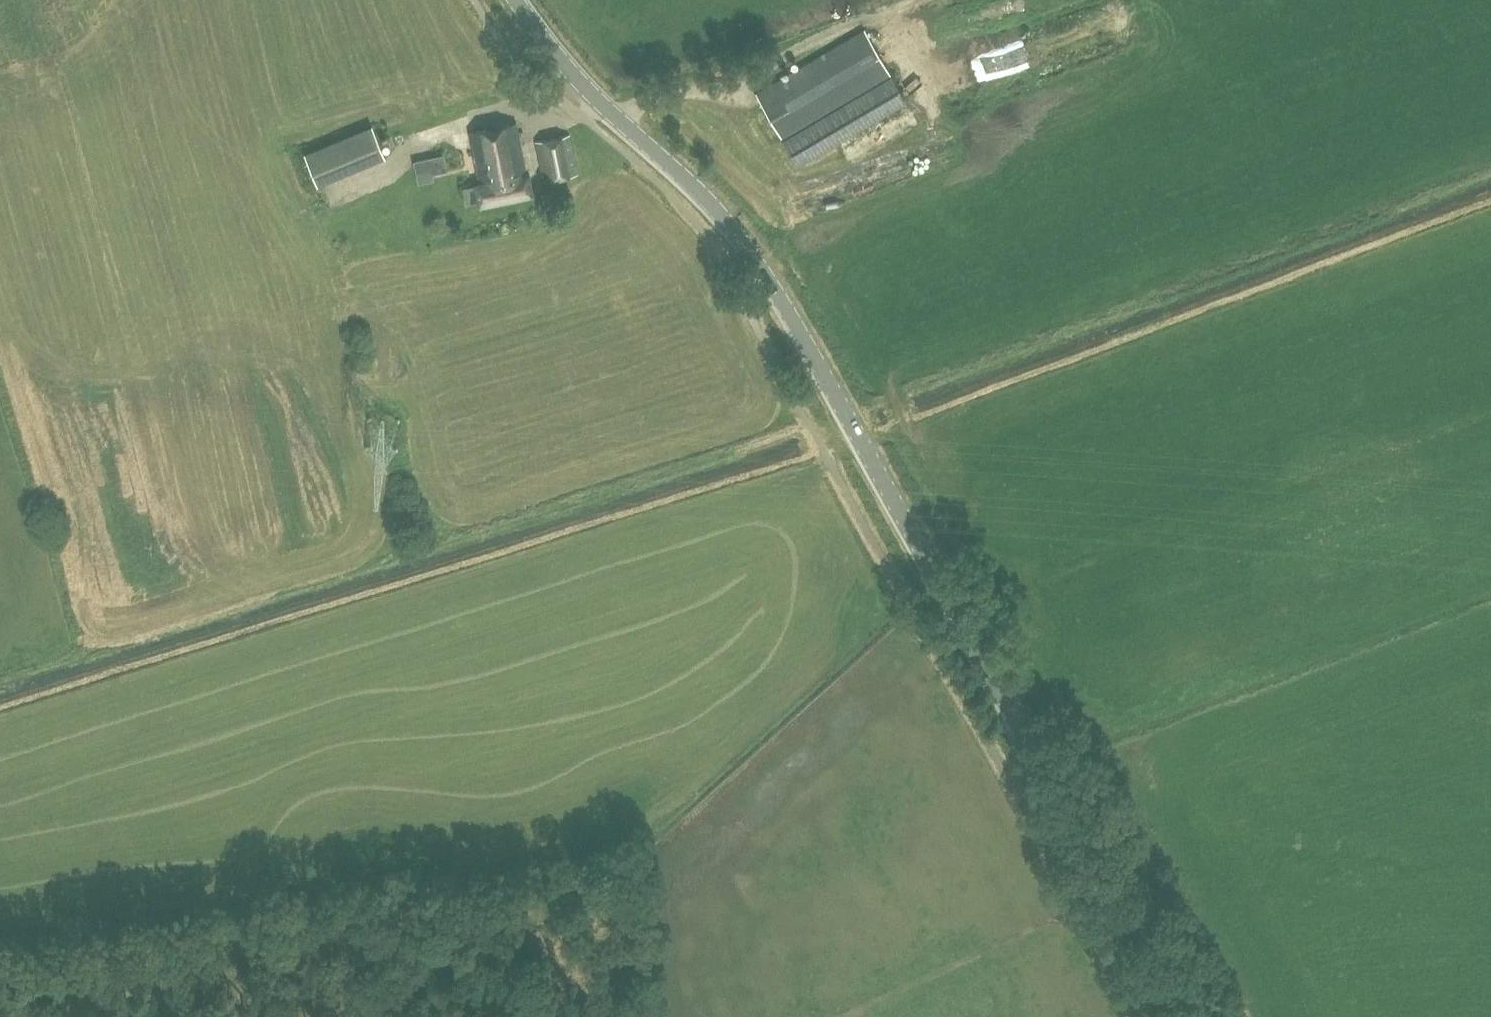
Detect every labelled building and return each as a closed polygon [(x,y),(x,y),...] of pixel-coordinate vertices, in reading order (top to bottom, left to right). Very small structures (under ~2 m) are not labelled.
[(755,92),(797,163),(905,100),(864,29),(755,92)] [(381,122),(311,144),(321,176),(391,154),(381,122)] [(480,184),(465,188),(468,207),(479,205),(479,207),(534,194),(530,173),(528,174),(517,122),(471,132),(480,184)] [(545,181),(578,174),(571,135),(537,141),(545,181)] [(447,152),(421,157),(425,176),(451,171),(447,152)]
